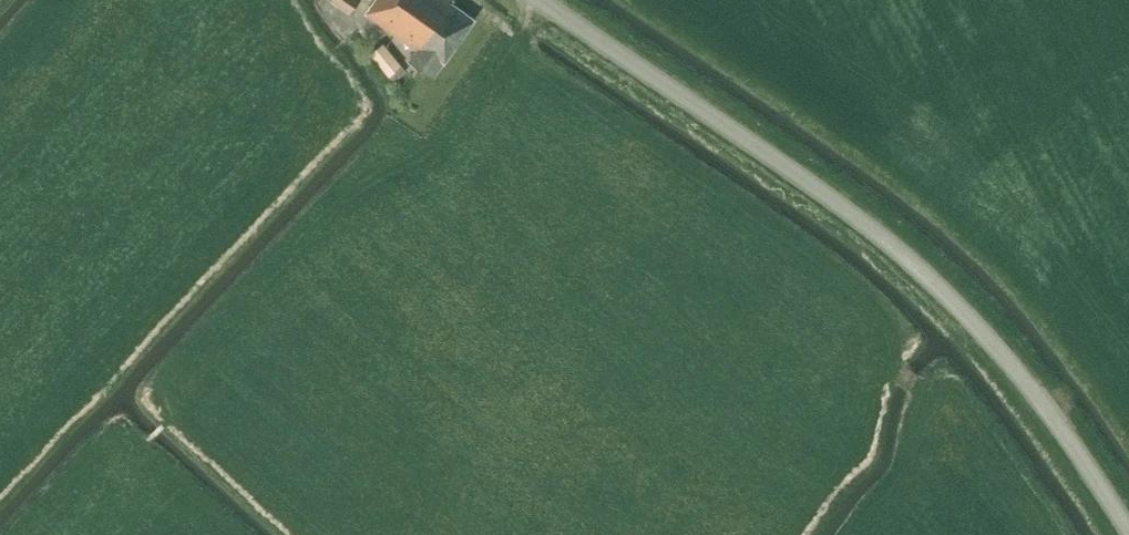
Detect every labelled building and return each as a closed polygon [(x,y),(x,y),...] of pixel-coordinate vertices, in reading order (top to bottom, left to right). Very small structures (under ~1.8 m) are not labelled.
[(352,13),(361,0),(333,0),(352,13)] [(367,14),(418,50),(411,60),(434,77),(442,66),(475,19),(453,3),(455,0),(376,0),(367,14)] [(370,52),(389,75),(390,74),(396,81),(407,72),(382,42),(370,52)]
